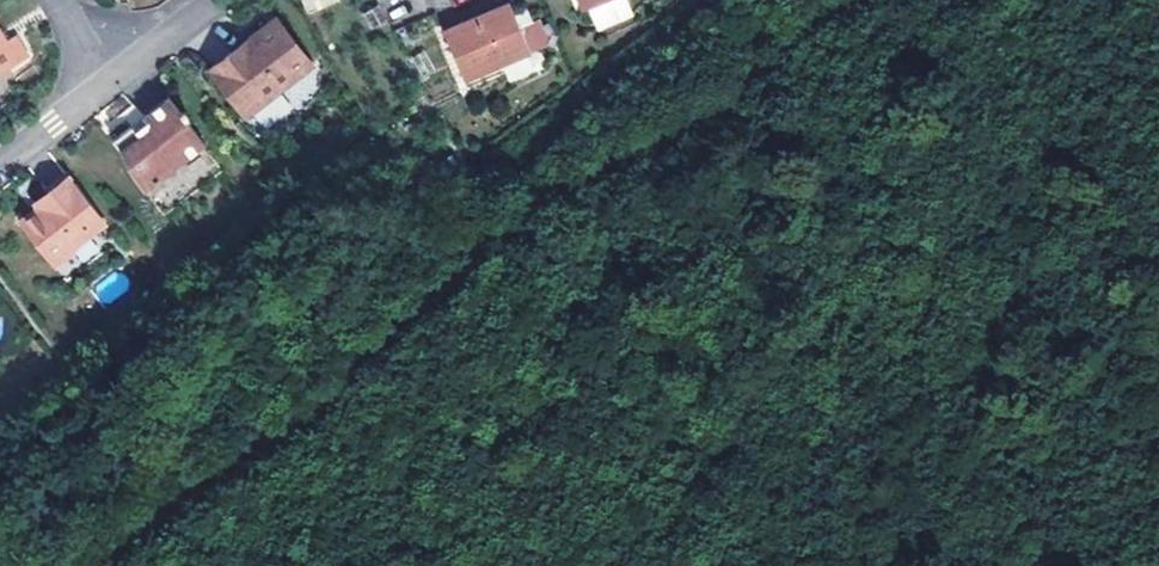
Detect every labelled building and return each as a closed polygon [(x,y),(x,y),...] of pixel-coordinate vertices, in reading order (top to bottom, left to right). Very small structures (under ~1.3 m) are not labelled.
[(307,15),(340,2),(339,0),(301,0),(307,15)] [(586,11),(611,0),(582,0),(586,11)] [(511,4),(447,30),(467,79),(532,52),(511,4)] [(273,20),(245,41),(251,49),(279,27),(273,20)] [(3,71),(32,49),(18,32),(10,39),(0,26),(0,68),(3,71)] [(245,41),(207,71),(243,119),(309,67),(279,27),(251,49),(245,41)] [(204,150),(169,103),(144,123),(138,115),(125,124),(131,132),(114,146),(122,156),(120,162),(133,184),(135,184),(145,197),(204,150)] [(68,179),(47,195),(50,201),(38,211),(19,224),(52,267),(105,226),(68,179)] [(33,205),(38,211),(50,201),(47,195),(33,205)]
